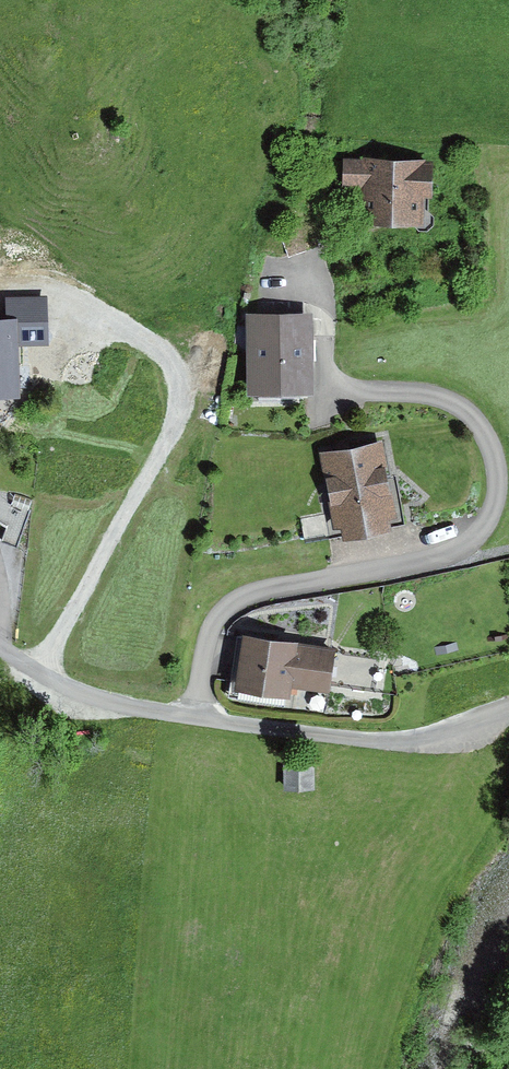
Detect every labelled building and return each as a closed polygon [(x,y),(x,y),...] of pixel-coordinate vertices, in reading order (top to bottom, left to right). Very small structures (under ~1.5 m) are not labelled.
[(432,164),(349,159),(347,188),(370,190),(368,223),(428,227),(432,164)] [(0,397),(1,343),(36,343),(36,306),(0,305),(0,317),(0,397)] [(307,322),(249,321),(248,396),(306,396),(307,322)] [(374,446),(317,454),(329,541),(386,533),(374,446)] [(327,651),(233,635),(224,688),(275,697),(277,685),(320,693),(327,651)] [(313,767),(286,767),(286,791),(313,791),(313,767)]
